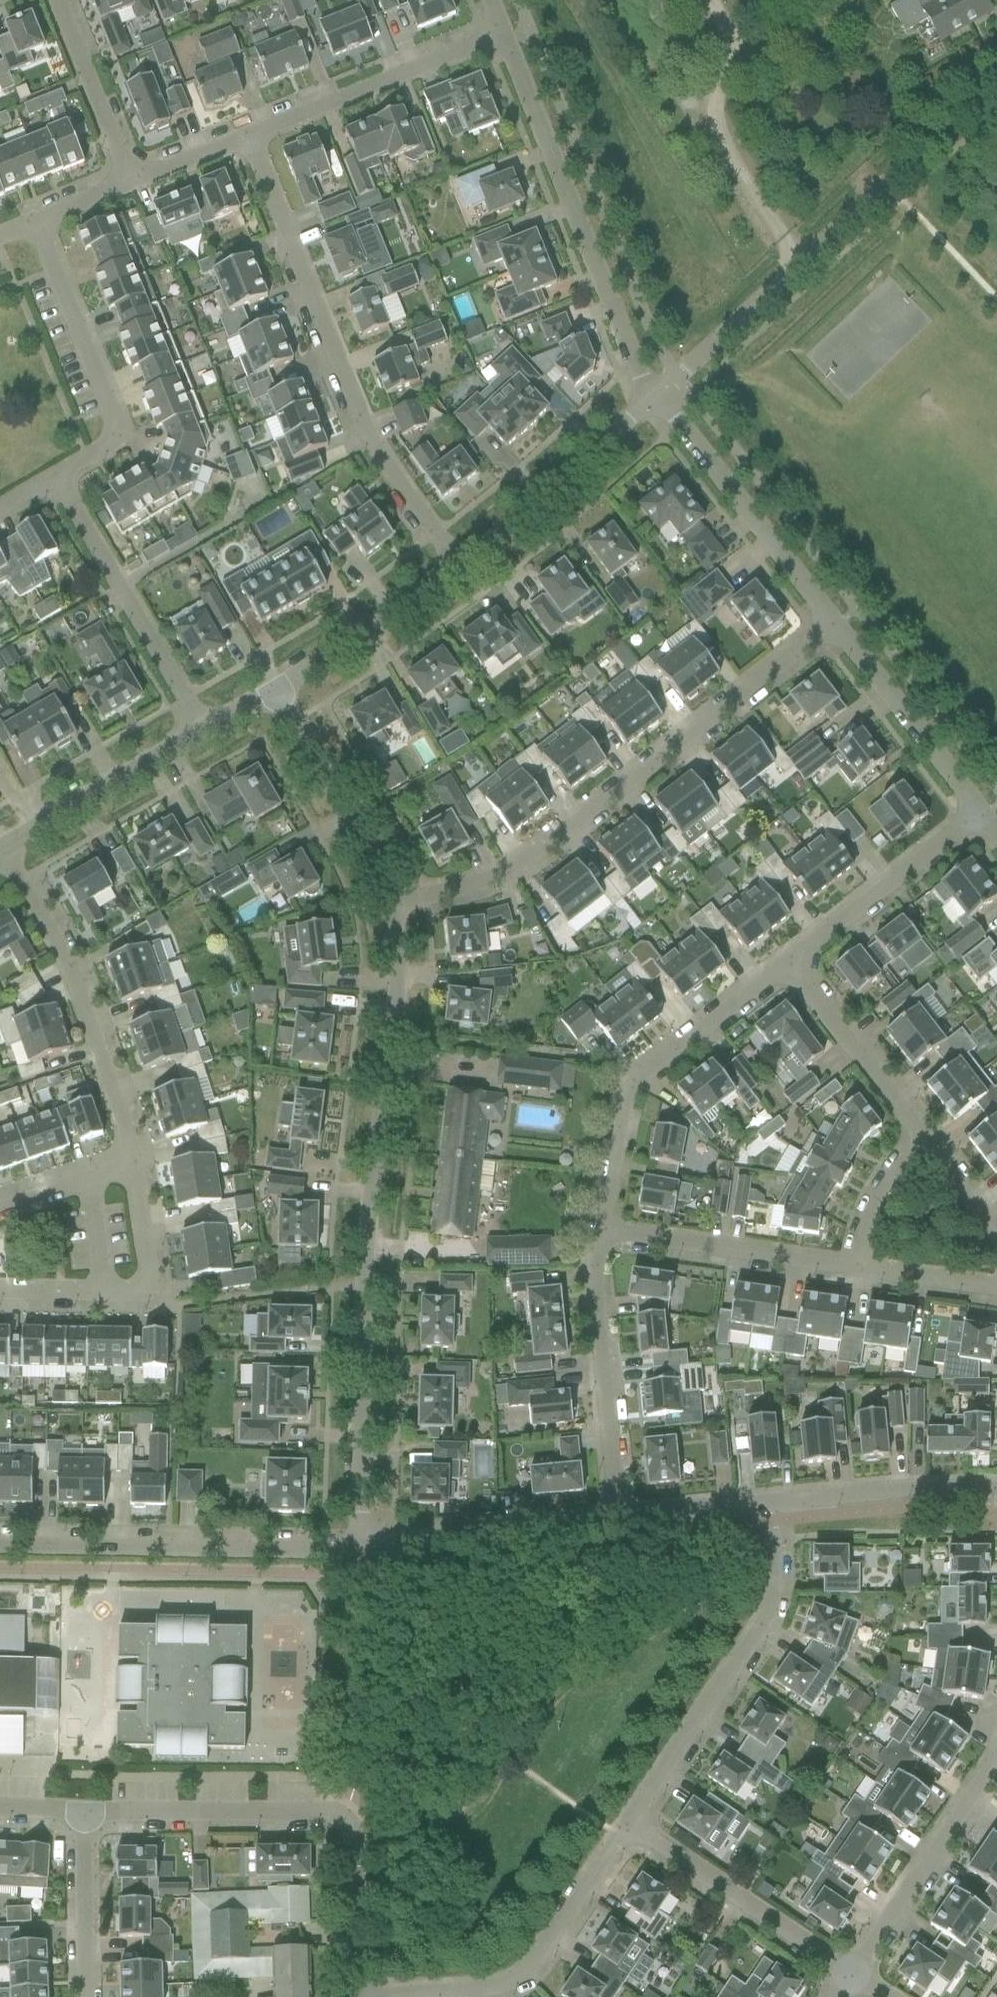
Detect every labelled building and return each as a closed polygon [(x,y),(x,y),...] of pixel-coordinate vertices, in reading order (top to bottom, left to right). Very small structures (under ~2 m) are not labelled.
[(92,7),(95,6),(115,58),(130,51),(116,15),(133,8),(137,20),(151,14),(145,0),(90,0),(92,7)] [(164,23),(188,13),(185,5),(190,3),(188,0),(154,0),(164,23)] [(304,19),(296,0),(282,0),(281,1),(290,25),(304,19)] [(325,39),(332,57),(348,51),(348,52),(358,48),(358,47),(373,41),(365,22),(376,17),(370,0),(357,0),(360,8),(319,24),(325,39)] [(398,9),(395,0),(378,0),(384,14),(398,9)] [(454,12),(456,11),(452,1),(450,2),(449,0),(406,0),(417,30),(455,15),(454,12)] [(916,0),(902,0),(890,7),(905,33),(918,26),(929,46),(939,40),(940,41),(992,12),(986,0),(940,0),(922,10),(916,0)] [(3,61),(4,61),(8,74),(33,64),(29,53),(44,47),(31,15),(6,25),(10,35),(0,39),(0,53),(3,61)] [(161,28),(141,35),(146,48),(154,45),(162,65),(173,60),(161,28)] [(226,103),(225,101),(243,93),(228,57),(240,53),(232,34),(231,30),(198,43),(209,70),(193,76),(206,108),(213,105),(214,108),(221,107),(226,103)] [(254,50),(260,65),(268,83),(309,67),(295,34),(254,50)] [(2,92),(14,87),(8,74),(4,61),(3,61),(0,62),(0,88),(2,92)] [(151,76),(145,78),(127,86),(134,103),(132,104),(137,115),(138,115),(145,132),(157,128),(158,130),(168,127),(167,124),(170,123),(169,119),(175,117),(176,117),(190,111),(180,87),(166,93),(170,102),(163,105),(151,76)] [(423,94),(431,113),(434,122),(459,112),(469,135),(498,123),(480,77),(467,83),(465,78),(423,94)] [(62,91),(35,102),(40,113),(46,110),(48,114),(62,108),(61,104),(66,102),(62,91)] [(40,113),(35,102),(24,106),(29,117),(40,113)] [(402,109),(375,120),(389,156),(388,156),(390,161),(404,156),(405,159),(413,162),(434,154),(421,119),(408,124),(402,109)] [(0,116),(0,129),(11,124),(6,113),(0,116)] [(389,156),(375,120),(367,123),(366,121),(353,126),(354,129),(345,132),(355,156),(343,161),(358,198),(375,192),(366,171),(379,166),(376,159),(387,154),(388,156),(389,156)] [(68,123),(47,131),(63,172),(84,163),(75,140),(78,139),(73,126),(70,128),(68,123)] [(63,172),(47,131),(47,133),(28,141),(43,178),(62,170),(63,172)] [(282,151),(296,185),(305,208),(320,202),(311,179),(330,172),(317,137),(308,140),(307,139),(297,143),(298,145),(282,151)] [(43,178),(28,141),(8,149),(23,186),(43,178)] [(8,149),(0,152),(0,187),(3,196),(4,195),(3,194),(23,186),(8,149)] [(490,216),(505,210),(524,203),(512,173),(497,179),(493,168),(455,183),(466,209),(484,201),(490,216)] [(202,188),(191,193),(190,193),(200,217),(199,217),(203,226),(239,211),(224,174),(200,184),(202,188)] [(190,193),(191,193),(190,192),(153,207),(157,216),(145,221),(155,246),(168,240),(171,248),(206,234),(203,226),(199,217),(200,217),(190,193)] [(378,192),(355,201),(359,212),(382,203),(378,192)] [(349,196),(318,208),(324,223),(355,210),(349,196)] [(375,226),(397,217),(392,204),(370,213),(375,226)] [(96,261),(134,246),(122,215),(78,233),(85,251),(91,249),(96,261)] [(507,227),(472,241),(481,264),(492,260),(494,264),(502,261),(507,274),(550,257),(544,243),(540,244),(536,232),(513,241),(507,227)] [(339,277),(342,276),(343,279),(352,275),(351,272),(360,268),(366,266),(363,260),(380,253),(370,228),(353,235),(351,229),(324,240),(339,277)] [(146,275),(134,246),(96,261),(100,272),(95,275),(102,293),(146,275)] [(366,266),(360,268),(363,277),(386,268),(380,253),(363,260),(366,266)] [(213,272),(221,292),(259,277),(251,257),(226,266),(221,255),(198,264),(203,276),(213,272)] [(556,272),(550,257),(507,274),(513,287),(504,291),(506,295),(496,299),(505,322),(540,308),(534,294),(556,285),(552,273),(556,272)] [(363,336),(387,327),(377,302),(419,285),(412,267),(380,280),(383,286),(374,290),(373,289),(348,299),(357,323),(355,324),(359,334),(361,333),(363,336)] [(120,320),(158,305),(146,275),(102,293),(109,311),(115,309),(120,320)] [(260,280),(259,277),(221,292),(214,295),(222,316),(219,317),(224,329),(247,319),(243,308),(268,298),(266,293),(269,292),(264,279),(260,280)] [(170,335),(158,305),(120,320),(124,332),(118,334),(126,352),(170,335)] [(565,316),(546,323),(540,326),(547,341),(556,337),(565,360),(555,368),(554,369),(573,389),(574,388),(573,388),(591,372),(592,372),(592,373),(593,373),(596,360),(595,360),(593,360),(584,338),(585,338),(584,337),(575,341),(565,316)] [(252,330),(247,319),(224,329),(228,340),(239,336),(247,356),(285,341),(276,320),(252,330)] [(461,327),(467,340),(486,332),(480,319),(461,327)] [(439,323),(428,327),(409,335),(414,346),(373,362),(379,378),(376,379),(381,390),(384,389),(386,396),(419,382),(414,369),(430,363),(425,351),(447,342),(439,323)] [(143,379),(181,364),(170,335),(126,352),(133,370),(139,368),(143,379)] [(295,356),(289,342),(286,344),(285,341),(247,356),(239,359),(247,379),(233,385),(237,396),(249,391),(272,382),(268,371),(293,361),(291,358),(295,356)] [(500,378),(489,388),(498,397),(528,430),(537,421),(536,420),(548,409),(529,389),(540,380),(512,349),(500,360),(491,368),(500,378)] [(193,394),(181,364),(143,379),(148,391),(142,393),(149,412),(193,394)] [(277,392),(272,382),(249,391),(253,402),(268,396),(276,418),(310,404),(309,402),(312,401),(307,388),(304,389),(301,382),(277,392)] [(167,439),(205,424),(193,394),(149,412),(157,430),(163,427),(167,439)] [(466,406),(454,416),(462,424),(475,439),(488,428),(506,447),(518,437),(519,438),(528,430),(498,397),(487,407),(479,398),(477,395),(466,406)] [(416,401),(411,403),(392,411),(402,435),(426,426),(416,401)] [(319,426),(310,404),(276,418),(285,439),(319,426)] [(211,438),(205,424),(167,439),(162,453),(201,467),(211,438)] [(275,443),(283,465),(291,484),(324,471),(316,452),(327,447),(319,426),(285,439),(275,443)] [(243,445),(254,440),(249,429),(238,433),(243,445)] [(434,487),(442,499),(454,490),(455,491),(466,484),(464,482),(476,474),(460,452),(453,456),(451,453),(439,462),(426,445),(411,456),(427,478),(425,480),(432,489),(434,487)] [(246,452),(235,457),(244,481),(255,476),(246,452)] [(191,496),(201,467),(162,453),(157,468),(178,503),(191,496)] [(244,481),(235,457),(224,461),(234,485),(244,481)] [(178,503),(157,468),(146,474),(143,469),(126,479),(150,520),(178,503)] [(150,520),(126,479),(109,489),(113,494),(101,501),(122,536),(150,520)] [(705,571),(708,568),(724,556),(705,531),(704,532),(698,523),(703,519),(674,481),(664,488),(661,484),(646,495),(649,500),(639,507),(658,532),(669,524),(679,537),(681,537),(687,545),(686,546),(705,571)] [(357,487),(342,498),(356,517),(344,526),(342,523),(324,536),(339,557),(355,545),(365,558),(393,537),(357,487)] [(17,535),(7,541),(35,590),(51,581),(43,561),(57,553),(38,520),(16,533),(17,535)] [(606,591),(617,607),(623,615),(638,603),(621,581),(627,577),(621,570),(636,559),(624,543),(612,526),(609,529),(606,526),(598,533),(600,536),(587,546),(615,584),(606,591)] [(289,545),(266,558),(273,572),(293,605),(296,604),(297,607),(309,600),(308,597),(326,586),(318,573),(330,566),(320,548),(318,546),(310,533),(289,545)] [(7,541),(0,545),(0,586),(6,582),(19,599),(35,590),(7,541)] [(163,542),(158,545),(141,555),(147,565),(169,552),(163,542)] [(529,607),(551,636),(576,618),(577,610),(574,606),(589,596),(564,562),(560,565),(556,564),(550,568),(549,572),(536,582),(547,596),(543,598),(542,597),(529,607)] [(242,572),(221,584),(229,597),(229,598),(230,600),(240,618),(252,611),(260,625),(293,605),(273,572),(250,585),(242,572)] [(741,617),(758,639),(769,631),(771,634),(783,625),(780,622),(783,620),(772,607),(773,607),(766,597),(765,597),(755,585),(735,600),(731,594),(732,593),(716,572),(692,591),(709,612),(722,602),(737,621),(741,617)] [(185,647),(196,666),(206,661),(206,662),(216,656),(215,655),(225,649),(224,648),(229,645),(222,633),(234,625),(212,587),(199,594),(209,613),(176,631),(179,637),(176,638),(182,648),(185,647)] [(53,598),(43,604),(50,616),(61,610),(53,598)] [(50,616),(43,604),(33,610),(40,623),(50,616)] [(512,645),(523,660),(540,648),(530,635),(519,619),(507,627),(496,612),(461,638),(482,667),(512,645)] [(710,641),(698,625),(695,621),(684,629),(693,640),(674,654),(701,688),(719,674),(700,649),(710,641)] [(83,635),(77,639),(88,659),(95,655),(108,676),(98,681),(97,679),(86,686),(87,688),(84,689),(92,703),(102,720),(142,697),(139,691),(141,690),(136,682),(134,683),(100,625),(83,635)] [(459,674),(454,667),(442,651),(408,676),(428,704),(419,710),(436,739),(450,731),(437,708),(458,693),(449,680),(459,674)] [(701,688),(674,654),(665,661),(660,655),(653,654),(648,657),(638,665),(653,685),(663,678),(682,702),(687,699),(689,701),(697,695),(695,692),(701,688)] [(638,665),(609,687),(618,698),(644,732),(650,728),(651,729),(658,724),(657,722),(663,718),(643,693),(653,685),(638,665)] [(823,676),(820,678),(818,676),(781,704),(793,719),(801,712),(809,723),(823,712),(830,722),(845,710),(828,689),(831,686),(823,676)] [(43,705),(31,713),(52,750),(57,747),(59,749),(70,743),(68,740),(76,735),(63,713),(76,706),(60,680),(49,687),(50,689),(42,694),(40,700),(43,705)] [(369,747),(375,757),(376,757),(373,752),(371,747),(387,737),(384,732),(400,722),(410,740),(423,733),(416,720),(406,703),(394,709),(385,694),(372,701),(371,700),(362,705),(362,707),(350,714),(369,747)] [(586,694),(575,702),(581,709),(596,730),(606,722),(613,731),(626,747),(644,732),(618,698),(599,712),(591,702),(586,694)] [(555,735),(561,742),(587,777),(591,773),(592,775),(602,768),(601,766),(606,762),(586,737),(596,730),(581,709),(571,717),(573,721),(555,735)] [(31,713),(17,720),(13,714),(9,713),(0,718),(0,743),(2,746),(10,741),(24,766),(52,750),(31,713)] [(748,730),(729,744),(756,779),(774,764),(782,775),(793,767),(784,756),(777,747),(767,755),(748,730)] [(461,731),(439,744),(447,757),(469,744),(461,731)] [(861,731),(845,743),(836,750),(847,765),(840,771),(851,785),(859,779),(859,780),(884,761),(861,731)] [(794,768),(822,746),(813,734),(784,756),(793,767),(794,768)] [(555,735),(537,749),(534,746),(524,754),(540,774),(550,766),(569,791),(587,777),(561,742),(555,735)] [(756,779),(729,744),(711,759),(730,784),(720,791),(736,811),(746,803),(738,793),(756,779)] [(833,760),(822,746),(794,768),(805,782),(833,760)] [(495,776),(504,786),(530,821),(549,806),(530,781),(540,774),(524,754),(495,776)] [(255,821),(263,817),(280,806),(258,768),(203,800),(220,829),(250,812),(255,821)] [(383,769),(377,772),(388,791),(405,781),(402,777),(391,784),(383,769)] [(736,811),(720,791),(710,799),(691,774),(673,788),(707,833),(716,827),(736,811)] [(495,776),(477,790),(466,798),(479,821),(493,810),(512,835),(530,821),(504,786),(495,776)] [(476,823),(450,778),(433,787),(449,815),(418,832),(437,864),(441,861),(443,864),(452,859),(450,856),(469,845),(461,831),(476,823)] [(907,785),(904,787),(902,784),(881,800),(897,820),(882,832),(891,843),(906,831),(906,832),(927,816),(911,796),(914,794),(907,785)] [(707,833),(673,788),(668,792),(667,790),(658,797),(659,799),(654,803),(673,828),(663,835),(679,855),(689,847),(707,833)] [(834,820),(845,834),(853,844),(865,835),(846,811),(834,820)] [(834,842),(845,834),(834,820),(828,813),(817,822),(826,833),(804,849),(831,883),(853,866),(834,842)] [(634,818),(616,833),(647,873),(666,859),(669,863),(679,855),(663,835),(653,843),(634,818)] [(145,870),(149,868),(151,872),(189,850),(188,849),(193,846),(200,858),(214,850),(197,822),(184,830),(186,834),(181,837),(172,820),(163,825),(162,824),(149,831),(150,833),(134,842),(142,856),(138,859),(145,870)] [(642,867),(616,833),(610,837),(608,836),(602,841),(603,843),(597,847),(616,872),(606,880),(622,900),(650,877),(642,867)] [(110,855),(120,872),(123,877),(136,870),(123,847),(110,855)] [(831,883),(804,849),(783,866),(775,855),(764,863),(780,884),(790,876),(809,901),(831,883)] [(319,887),(318,884),(319,884),(301,853),(282,864),(274,852),(247,868),(261,892),(277,882),(289,902),(304,893),(305,895),(308,896),(310,897),(313,897),(315,896),(317,894),(319,892),(319,889),(319,887)] [(983,878),(986,875),(977,864),(974,866),(970,861),(931,891),(944,907),(953,900),(965,915),(956,922),(964,932),(945,947),(954,960),(985,936),(975,923),(974,924),(970,919),(996,899),(996,896),(983,878)] [(112,888),(107,879),(97,862),(62,883),(89,929),(103,921),(91,900),(112,888)] [(564,873),(559,877),(585,911),(603,897),(612,907),(622,900),(606,880),(596,887),(577,862),(572,866),(570,864),(562,870),(564,873)] [(770,892),(780,884),(764,863),(753,872),(762,883),(740,899),(767,933),(789,916),(770,892)] [(198,891),(207,907),(208,906),(207,905),(246,884),(237,869),(238,869),(238,868),(198,891)] [(585,911),(559,877),(540,891),(559,916),(547,926),(563,955),(578,950),(570,940),(575,936),(567,925),(585,911)] [(767,933),(740,899),(719,915),(711,904),(700,913),(716,934),(726,926),(745,950),(767,933)] [(485,933),(512,925),(507,907),(468,918),(469,921),(446,923),(450,960),(470,958),(487,956),(485,933)] [(706,941),(716,934),(700,913),(689,921),(697,932),(676,949),(703,983),(725,966),(706,941)] [(9,914),(0,919),(0,953),(10,948),(22,968),(36,960),(9,914)] [(892,963),(892,964),(907,953),(918,966),(932,955),(903,918),(899,921),(897,918),(886,927),(888,930),(874,940),(876,943),(862,953),(862,954),(878,974),(892,963)] [(325,924),(325,921),(311,923),(312,926),(284,930),(288,957),(284,958),(288,985),(319,987),(321,968),(337,965),(331,924),(325,924)] [(146,923),(124,935),(131,946),(153,934),(146,923)] [(996,969),(996,950),(988,939),(961,960),(978,983),(996,969)] [(125,953),(106,959),(114,981),(168,963),(160,941),(125,953)] [(628,953),(636,963),(652,983),(662,976),(681,1000),(693,991),(694,992),(702,986),(701,984),(703,983),(676,949),(660,961),(648,945),(640,944),(628,953)] [(880,977),(878,974),(862,954),(862,953),(858,949),(835,967),(837,970),(834,972),(844,984),(846,982),(857,995),(880,977)] [(168,963),(114,981),(122,1004),(151,993),(155,1005),(179,997),(175,985),(168,963)] [(642,991),(652,983),(636,963),(625,971),(633,982),(612,998),(639,1033),(661,1016),(642,991)] [(511,971),(478,974),(480,990),(476,990),(475,994),(450,991),(446,1023),(460,1024),(460,1027),(472,1029),(472,1026),(486,1027),(489,1009),(493,1011),(495,1006),(497,1002),(497,998),(506,999),(507,988),(512,987),(511,971)] [(16,997),(38,984),(31,972),(9,985),(16,997)] [(900,1007),(916,994),(907,982),(879,1004),(889,1016),(890,1016),(890,1015),(900,1007)] [(45,996),(38,984),(16,997),(23,1009),(45,996)] [(899,1050),(932,1025),(936,1022),(922,1005),(935,995),(927,986),(916,994),(900,1007),(907,1016),(886,1033),(899,1050)] [(277,989),(248,987),(249,1005),(275,1007),(277,989)] [(333,1021),(330,1020),(315,1019),(316,1011),(322,1012),(324,996),(285,992),(284,1009),(299,1010),(299,1017),(297,1016),(292,1063),(307,1065),(327,1068),(333,1021)] [(178,1035),(191,1031),(192,1030),(184,1008),(183,1009),(179,997),(155,1005),(159,1016),(129,1027),(137,1049),(178,1035)] [(616,1050),(639,1033),(612,998),(597,1010),(592,1004),(583,1003),(561,1021),(577,1042),(598,1025),(616,1050)] [(799,1025),(800,1025),(801,1024),(786,1005),(754,1029),(769,1049),(770,1048),(775,1055),(786,1047),(780,1039),(799,1025)] [(0,1013),(0,1032),(5,1047),(10,1046),(22,1042),(63,1028),(60,1021),(62,1020),(59,1012),(58,1013),(55,1006),(36,1012),(15,1020),(12,1009),(0,1013)] [(972,1035),(984,1028),(977,1016),(965,1023),(972,1035)] [(823,1055),(800,1025),(799,1025),(780,1039),(786,1047),(775,1055),(797,1083),(783,1094),(793,1107),(820,1086),(810,1073),(808,1075),(804,1070),(823,1055)] [(934,1051),(941,1060),(969,1039),(961,1030),(945,1042),(932,1025),(899,1050),(913,1068),(934,1051)] [(22,1042),(10,1046),(18,1068),(17,1068),(21,1081),(26,1079),(45,1073),(41,1061),(71,1050),(63,1028),(22,1042)] [(137,1049),(139,1053),(137,1054),(141,1066),(142,1065),(145,1071),(174,1061),(178,1073),(203,1065),(212,1062),(208,1049),(198,1052),(191,1031),(178,1035),(137,1049)] [(927,1086),(941,1103),(981,1072),(967,1055),(976,1048),(969,1039),(941,1060),(948,1069),(927,1086)] [(729,1065),(737,1076),(750,1092),(762,1083),(741,1056),(729,1065)] [(501,1058),(498,1084),(560,1092),(560,1090),(574,1091),(576,1067),(501,1058)] [(698,1073),(694,1076),(718,1106),(735,1093),(749,1111),(759,1104),(750,1092),(737,1076),(729,1083),(712,1062),(707,1066),(705,1063),(696,1070),(698,1073)] [(159,1116),(200,1104),(194,1082),(206,1078),(203,1065),(178,1073),(182,1085),(152,1094),(159,1116)] [(982,1113),(996,1102),(996,1087),(994,1089),(981,1072),(941,1103),(954,1121),(975,1104),(982,1113)] [(718,1106),(694,1076),(677,1089),(693,1111),(684,1118),(696,1133),(705,1145),(715,1138),(701,1120),(718,1106)] [(37,1094),(49,1090),(45,1079),(33,1083),(37,1094)] [(835,1081),(824,1090),(831,1098),(841,1090),(835,1081)] [(68,1108),(57,1112),(66,1138),(78,1134),(81,1143),(103,1135),(91,1100),(87,1088),(64,1096),(68,1108)] [(17,1089),(4,1093),(8,1104),(20,1100),(17,1089)] [(448,1089),(448,1091),(440,1157),(475,1161),(475,1160),(478,1135),(481,1135),(483,1120),(501,1122),(504,1097),(486,1095),(486,1094),(448,1089)] [(831,1098),(824,1090),(813,1098),(820,1107),(831,1098)] [(4,1093),(0,1095),(0,1107),(8,1104),(4,1093)] [(266,1168),(278,1169),(298,1172),(300,1155),(301,1143),(317,1145),(320,1127),(320,1128),(322,1114),(321,1114),(323,1096),(297,1093),(295,1105),(280,1104),(278,1127),(292,1129),(291,1142),(290,1154),(268,1151),(266,1168)] [(840,1111),(843,1114),(843,1113),(863,1139),(863,1140),(864,1141),(868,1138),(870,1140),(879,1134),(877,1131),(881,1127),(858,1098),(840,1111)] [(996,1144),(996,1102),(982,1113),(989,1122),(968,1139),(982,1156),(996,1144)] [(203,1113),(200,1104),(159,1116),(161,1123),(159,1124),(162,1132),(164,1132),(166,1139),(196,1130),(200,1143),(225,1138),(216,1109),(203,1113)] [(69,1147),(66,1138),(57,1112),(36,1119),(49,1154),(69,1147)] [(852,1158),(863,1140),(863,1139),(843,1113),(843,1114),(826,1142),(822,1140),(852,1158)] [(779,1118),(768,1126),(774,1135),(785,1126),(779,1118)] [(49,1154),(36,1119),(16,1126),(28,1161),(49,1154)] [(16,1126),(0,1131),(0,1146),(8,1168),(28,1161),(16,1126)] [(653,1162),(650,1180),(675,1185),(676,1183),(679,1167),(686,1132),(676,1130),(657,1126),(656,1130),(653,1130),(650,1144),(653,1145),(650,1162),(653,1162)] [(774,1135),(768,1126),(757,1134),(764,1143),(774,1135)] [(227,1154),(225,1138),(200,1143),(202,1158),(171,1162),(172,1168),(169,1169),(170,1179),(173,1179),(174,1185),(217,1179),(214,1156),(227,1154)] [(847,1167),(852,1158),(822,1140),(816,1149),(815,1148),(809,1158),(846,1179),(852,1170),(847,1167)] [(982,1156),(995,1174),(996,1173),(996,1144),(982,1156)] [(801,1153),(787,1176),(794,1177),(800,1178),(800,1177),(831,1195),(836,1186),(841,1189),(846,1179),(809,1158),(801,1153)] [(501,1163),(475,1160),(475,1161),(440,1157),(431,1235),(472,1239),(478,1192),(491,1194),(495,1164),(501,1165),(501,1163)] [(750,1190),(751,1179),(738,1177),(736,1188),(750,1190)] [(794,1177),(777,1207),(788,1209),(820,1214),(820,1213),(831,1195),(800,1177),(800,1178),(794,1177)] [(278,1248),(297,1248),(317,1249),(318,1206),(298,1205),(298,1199),(303,1199),(305,1182),(269,1178),(267,1195),(282,1197),(282,1205),(280,1205),(278,1248)] [(691,1186),(676,1183),(675,1185),(650,1180),(644,1178),(638,1208),(642,1209),(641,1212),(656,1215),(657,1211),(674,1214),(676,1199),(688,1201),(691,1186)] [(221,1202),(217,1179),(174,1185),(178,1209),(209,1204),(211,1216),(236,1212),(234,1200),(221,1202)] [(726,1217),(731,1183),(715,1181),(710,1215),(726,1217)] [(745,1220),(750,1190),(736,1188),(732,1218),(745,1220)] [(772,1206),(769,1228),(781,1230),(818,1235),(819,1230),(823,1230),(824,1219),(821,1219),(822,1214),(820,1213),(820,1214),(788,1209),(777,1207),(772,1206)] [(238,1225),(236,1212),(211,1216),(213,1228),(181,1233),(185,1256),(228,1249),(224,1227),(238,1225)] [(487,1266),(550,1265),(549,1239),(487,1240),(487,1266)] [(231,1272),(228,1249),(185,1256),(188,1279),(216,1275),(219,1291),(257,1285),(254,1269),(231,1272)] [(629,1297),(636,1298),(638,1317),(638,1318),(664,1315),(664,1316),(667,1315),(673,1277),(633,1271),(629,1297)] [(527,1326),(531,1326),(531,1325),(563,1322),(563,1318),(566,1318),(565,1303),(561,1303),(560,1289),(544,1291),(542,1274),(509,1277),(510,1294),(524,1293),(527,1326)] [(421,1348),(441,1349),(452,1349),(453,1332),(458,1333),(459,1318),(453,1317),(454,1301),(452,1301),(452,1293),(471,1293),(471,1278),(440,1277),(440,1292),(442,1292),(442,1301),(422,1300),(422,1318),(421,1318),(421,1330),(422,1330),(421,1348)] [(752,1327),(758,1289),(735,1286),(732,1313),(720,1311),(715,1345),(727,1347),(729,1332),(751,1335),(752,1327)] [(763,1290),(758,1289),(752,1327),(751,1335),(772,1338),(770,1353),(782,1355),(787,1321),(776,1319),(780,1292),(774,1292),(774,1288),(763,1286),(763,1290)] [(818,1339),(824,1299),(802,1296),(798,1322),(787,1321),(782,1355),(803,1358),(806,1337),(818,1339)] [(846,1302),(824,1299),(818,1339),(840,1342),(837,1363),(848,1364),(854,1330),(842,1329),(846,1302)] [(885,1349),(891,1308),(868,1305),(865,1332),(854,1330),(848,1364),(860,1366),(863,1346),(885,1349)] [(258,1317),(257,1340),(250,1340),(250,1353),(284,1354),(284,1340),(310,1341),(310,1311),(306,1311),(306,1307),(294,1307),(294,1311),(270,1310),(269,1317),(258,1317)] [(913,1312),(891,1308),(885,1349),(906,1352),(903,1372),(915,1374),(920,1340),(909,1338),(913,1312)] [(667,1353),(664,1316),(664,1315),(638,1318),(638,1317),(637,1317),(641,1357),(651,1356),(652,1369),(688,1365),(686,1351),(667,1353)] [(563,1326),(563,1322),(531,1325),(531,1326),(533,1343),(521,1344),(523,1358),(514,1359),(515,1374),(552,1371),(550,1357),(566,1355),(565,1341),(568,1340),(567,1325),(563,1326)] [(943,1366),(941,1381),(954,1381),(978,1381),(978,1380),(979,1362),(990,1364),(994,1329),(992,1329),(993,1326),(984,1324),(983,1328),(964,1325),(961,1345),(946,1343),(945,1353),(935,1351),(933,1364),(943,1366)] [(22,1339),(10,1338),(10,1329),(0,1329),(0,1366),(22,1367),(23,1339),(22,1339)] [(44,1367),(44,1330),(22,1329),(22,1339),(23,1339),(22,1367),(44,1367)] [(65,1367),(66,1330),(44,1330),(44,1367),(65,1367)] [(87,1368),(88,1330),(66,1330),(65,1367),(87,1368)] [(109,1368),(109,1331),(88,1330),(87,1368),(109,1368)] [(131,1340),(132,1331),(109,1331),(109,1368),(130,1369),(131,1340)] [(143,1341),(131,1340),(130,1369),(166,1369),(166,1352),(167,1332),(143,1331),(143,1341)] [(701,1364),(688,1365),(652,1369),(654,1382),(644,1383),(646,1401),(642,1401),(643,1413),(647,1412),(647,1418),(685,1414),(683,1394),(703,1392),(701,1364)] [(452,1389),(468,1389),(469,1365),(437,1365),(436,1381),(420,1380),(419,1428),(451,1429),(452,1389)] [(240,1422),(239,1443),(278,1444),(279,1424),(287,1425),(287,1420),(306,1420),(306,1403),(308,1403),(308,1390),(307,1390),(307,1372),(293,1372),(293,1367),(253,1366),(252,1403),(268,1404),(267,1422),(240,1422)] [(531,1427),(553,1424),(573,1422),(572,1412),(575,1412),(574,1401),(571,1401),(570,1391),(564,1392),(564,1391),(557,1392),(554,1393),(553,1379),(506,1384),(508,1408),(529,1406),(531,1427)] [(988,1380),(978,1380),(978,1381),(954,1381),(954,1396),(988,1396),(988,1380)] [(908,1425),(924,1425),(924,1391),(908,1391),(908,1425)] [(65,1404),(65,1392),(52,1392),(52,1404),(65,1404)] [(78,1393),(65,1392),(65,1404),(78,1404),(78,1393)] [(108,1405),(108,1393),(95,1393),(95,1405),(108,1405)] [(121,1393),(108,1393),(108,1405),(121,1405),(121,1393)] [(858,1415),(855,1416),(856,1429),(859,1428),(860,1439),(862,1459),(866,1459),(866,1461),(876,1460),(876,1458),(888,1457),(885,1426),(889,1426),(890,1429),(904,1427),(902,1408),(901,1393),(886,1395),(887,1398),(881,1398),(882,1412),(858,1414),(858,1415)] [(34,1410),(35,1398),(22,1398),(21,1409),(34,1410)] [(801,1462),(804,1462),(804,1465),(835,1462),(834,1445),(846,1444),(841,1401),(818,1403),(820,1423),(800,1425),(802,1449),(800,1449),(801,1462)] [(154,1412),(134,1411),(133,1423),(153,1424),(154,1412)] [(964,1417),(955,1417),(955,1431),(965,1431),(965,1455),(964,1455),(964,1456),(988,1456),(988,1416),(964,1416),(964,1417)] [(734,1421),(735,1436),(737,1456),(750,1454),(752,1470),(780,1467),(775,1417),(734,1421)] [(955,1431),(955,1417),(945,1417),(945,1430),(926,1430),(926,1455),(964,1455),(965,1455),(965,1431),(955,1431)] [(725,1434),(709,1436),(712,1466),(728,1464),(725,1434)] [(150,1464),(132,1463),(132,1473),(131,1473),(130,1505),(134,1506),(134,1508),(144,1509),(144,1506),(165,1506),(166,1436),(150,1436),(150,1464)] [(583,1467),(580,1467),(577,1438),(559,1440),(562,1467),(530,1470),(533,1497),(549,1496),(549,1497),(566,1495),(566,1494),(583,1492),(581,1478),(584,1478),(583,1467)] [(675,1439),(645,1442),(646,1456),(645,1456),(646,1472),(648,1472),(649,1486),(656,1485),(657,1490),(673,1489),(672,1483),(679,1483),(675,1439)] [(81,1505),(82,1449),(63,1449),(63,1442),(46,1442),(46,1446),(45,1472),(58,1472),(57,1505),(81,1505)] [(411,1504),(436,1505),(447,1505),(448,1499),(453,1499),(453,1485),(448,1485),(448,1481),(459,1481),(460,1461),(465,1461),(465,1445),(435,1445),(434,1460),(437,1461),(437,1469),(412,1468),(411,1504)] [(33,1471),(45,1472),(46,1446),(10,1446),(10,1460),(9,1504),(32,1504),(33,1471)] [(82,1449),(81,1505),(86,1505),(86,1507),(98,1507),(98,1505),(104,1505),(105,1472),(117,1472),(118,1446),(104,1446),(104,1450),(82,1449)] [(132,1446),(118,1446),(117,1472),(132,1473),(132,1452),(132,1446)] [(10,1460),(0,1460),(0,1507),(2,1507),(2,1504),(9,1504),(10,1460)] [(262,1474),(261,1501),(266,1501),(265,1513),(304,1514),(304,1497),(306,1497),(306,1480),(305,1480),(305,1464),(267,1463),(266,1474),(262,1474)] [(178,1471),(177,1483),(177,1503),(201,1503),(202,1472),(178,1471)] [(813,1549),(813,1553),(810,1553),(810,1564),(813,1564),(813,1576),(824,1576),(824,1594),(859,1594),(859,1565),(847,1565),(847,1549),(813,1549)] [(949,1588),(958,1588),(984,1588),(984,1587),(983,1587),(983,1575),(989,1575),(989,1549),(949,1549),(949,1588)] [(900,1571),(901,1587),(919,1587),(919,1571),(900,1571)] [(927,1626),(927,1639),(962,1639),(962,1627),(984,1627),(984,1588),(958,1588),(949,1588),(941,1589),(941,1626),(927,1626)] [(812,1642),(805,1653),(834,1673),(847,1653),(858,1623),(845,1618),(833,1613),(814,1607),(803,1638),(812,1642)] [(59,1661),(24,1661),(24,1617),(0,1617),(0,1756),(23,1757),(23,1713),(59,1713),(59,1661)] [(225,1709),(240,1709),(246,1709),(247,1671),(226,1671),(226,1663),(246,1663),(246,1630),(209,1629),(209,1618),(208,1618),(208,1620),(201,1620),(201,1618),(199,1618),(199,1619),(192,1619),(192,1618),(191,1618),(191,1619),(183,1619),(183,1618),(182,1618),(182,1619),(175,1619),(175,1618),(174,1618),(174,1619),(166,1619),(166,1618),(165,1618),(165,1619),(158,1619),(158,1618),(156,1618),(156,1629),(119,1628),(118,1661),(138,1661),(138,1670),(116,1669),(116,1671),(118,1671),(118,1679),(116,1679),(116,1680),(118,1680),(118,1688),(115,1688),(115,1689),(118,1689),(117,1697),(115,1697),(115,1698),(117,1698),(117,1706),(115,1706),(115,1707),(137,1708),(137,1716),(117,1715),(117,1748),(154,1749),(154,1760),(155,1760),(155,1759),(163,1759),(163,1760),(164,1760),(164,1759),(171,1759),(171,1760),(172,1760),(173,1759),(180,1759),(180,1761),(181,1761),(181,1759),(189,1759),(189,1761),(190,1761),(190,1759),(197,1759),(197,1761),(198,1761),(198,1760),(206,1760),(206,1761),(207,1761),(207,1750),(245,1750),(245,1717),(225,1717),(225,1709)] [(991,1663),(988,1663),(989,1656),(962,1652),(962,1639),(927,1639),(927,1651),(936,1651),(933,1670),(986,1678),(986,1675),(990,1676),(991,1663)] [(821,1692),(834,1673),(805,1653),(798,1663),(790,1657),(773,1681),(801,1700),(811,1707),(821,1692)] [(982,1700),(986,1678),(933,1670),(930,1689),(923,1686),(918,1697),(950,1710),(956,1696),(982,1700)] [(857,1691),(854,1696),(862,1702),(855,1713),(861,1717),(871,1701),(857,1691)] [(955,1757),(968,1738),(945,1723),(950,1710),(918,1697),(914,1708),(922,1711),(912,1727),(955,1757)] [(748,1737),(741,1747),(770,1767),(785,1745),(773,1737),(785,1720),(759,1702),(757,1705),(754,1703),(749,1712),(752,1714),(740,1731),(748,1737)] [(953,1760),(955,1757),(912,1727),(899,1745),(892,1740),(886,1750),(915,1769),(921,1760),(943,1775),(945,1772),(948,1774),(956,1762),(953,1760)] [(708,1778),(725,1789),(736,1797),(745,1783),(755,1790),(761,1780),(772,1788),(781,1775),(770,1767),(741,1747),(732,1761),(723,1755),(708,1778)] [(888,1766),(876,1784),(918,1812),(931,1794),(909,1779),(915,1769),(886,1750),(879,1760),(888,1766)] [(915,1817),(918,1812),(876,1784),(863,1802),(854,1796),(848,1806),(877,1825),(883,1816),(905,1831),(909,1826),(911,1828),(918,1819),(915,1817)] [(701,1806),(693,1800),(676,1824),(718,1852),(728,1837),(724,1835),(738,1815),(709,1795),(701,1806)] [(836,1838),(880,1868),(892,1850),(870,1835),(877,1825),(848,1806),(841,1815),(849,1820),(836,1838)] [(993,1833),(980,1852),(996,1863),(996,1836),(993,1833)] [(868,1886),(880,1868),(836,1838),(824,1856),(817,1852),(810,1862),(823,1870),(839,1881),(845,1872),(868,1886)] [(22,1845),(0,1844),(0,1887),(20,1889),(22,1845)] [(49,1847),(22,1845),(20,1889),(47,1890),(49,1847)] [(121,1880),(121,1900),(150,1900),(173,1900),(173,1896),(188,1896),(188,1886),(158,1886),(158,1879),(157,1879),(157,1850),(131,1850),(131,1846),(120,1846),(120,1850),(117,1850),(117,1880),(121,1880)] [(257,1878),(257,1879),(258,1879),(258,1883),(292,1883),(292,1877),(310,1877),(310,1874),(312,1874),(312,1864),(309,1864),(310,1849),(289,1849),(289,1848),(277,1848),(277,1849),(257,1849),(257,1851),(257,1878)] [(980,1852),(978,1854),(976,1853),(968,1864),(971,1866),(968,1870),(990,1885),(984,1895),(996,1904),(996,1863),(980,1852)] [(209,1891),(208,1862),(192,1862),(193,1892),(209,1891)] [(823,1870),(799,1906),(809,1913),(808,1914),(836,1933),(839,1929),(841,1931),(848,1922),(845,1920),(852,1910),(843,1904),(853,1889),(852,1889),(839,1881),(823,1870)] [(658,1912),(658,1911),(669,1895),(642,1876),(623,1903),(631,1909),(624,1920),(654,1941),(669,1919),(658,1912)] [(274,1978),(274,1986),(310,1985),(309,1948),(273,1949),(273,1950),(249,1951),(248,1925),(288,1924),(308,1923),(307,1888),(269,1889),(270,1894),(192,1896),(195,1980),(274,1978)] [(943,1907),(977,1930),(978,1928),(989,1912),(996,1918),(996,1904),(984,1895),(977,1904),(955,1889),(943,1907)] [(150,1921),(150,1900),(121,1900),(120,1900),(120,1917),(117,1917),(117,1931),(120,1931),(120,1938),(142,1938),(142,1952),(147,1952),(147,1951),(173,1951),(173,1937),(170,1937),(170,1930),(161,1921),(150,1921)] [(977,1930),(943,1907),(930,1926),(952,1941),(946,1950),(965,1963),(975,1970),(981,1960),(974,1955),(980,1946),(970,1940),(977,1930)] [(19,1923),(18,1908),(6,1908),(7,1923),(19,1923)] [(31,1922),(30,1908),(18,1908),(19,1923),(31,1922)] [(611,1921),(609,1924),(606,1922),(600,1931),(603,1933),(591,1950),(600,1956),(593,1967),(622,1986),(649,1947),(611,1921)] [(10,1967),(47,1966),(47,1963),(50,1963),(49,1949),(46,1950),(46,1942),(19,1943),(19,1929),(0,1930),(0,1968),(10,1967)] [(950,1985),(965,1963),(946,1950),(934,1942),(927,1954),(916,1946),(898,1974),(925,1993),(937,1975),(950,1985)] [(695,1967),(707,1975),(721,1954),(709,1946),(695,1967)] [(173,1964),(173,1951),(147,1951),(147,1952),(147,1964),(120,1964),(121,1987),(162,1986),(161,1964),(173,1964)] [(48,1989),(47,1966),(10,1967),(11,1990),(48,1989)] [(622,1986),(593,1967),(586,1976),(577,1971),(561,1995),(564,1996),(615,1996),(622,1986)] [(725,1987),(739,1996),(793,1996),(794,1995),(797,1996),(802,1989),(799,1987),(802,1984),(776,1967),(764,1984),(752,1976),(745,1986),(731,1977),(725,1987)] [(310,1985),(274,1986),(274,1996),(310,1996),(310,1985)] [(162,1986),(121,1987),(121,1996),(162,1996),(162,1986)] [(725,1987),(718,1996),(739,1996),(725,1987)] [(48,1989),(11,1990),(11,1996),(48,1996),(48,1989)]
